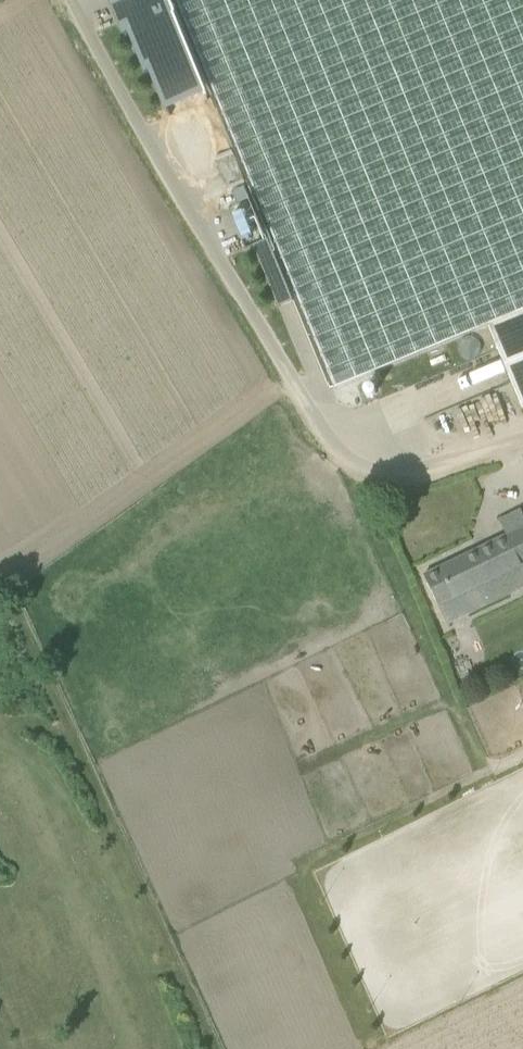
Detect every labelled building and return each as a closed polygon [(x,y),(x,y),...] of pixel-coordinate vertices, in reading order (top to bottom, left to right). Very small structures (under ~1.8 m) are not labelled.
[(146,76),(154,72),(148,59),(173,49),(177,56),(190,51),(176,16),(177,16),(171,0),(109,0),(119,23),(125,37),(130,35),(146,76)] [(333,391),(489,326),(522,312),(522,0),(173,0),(333,391)] [(294,301),(270,240),(255,246),(279,307),(294,301)] [(489,326),(522,408),(522,312),(489,326)] [(424,576),(440,608),(461,598),(469,615),(522,589),(522,514),(522,511),(500,521),(507,536),(424,576)]
